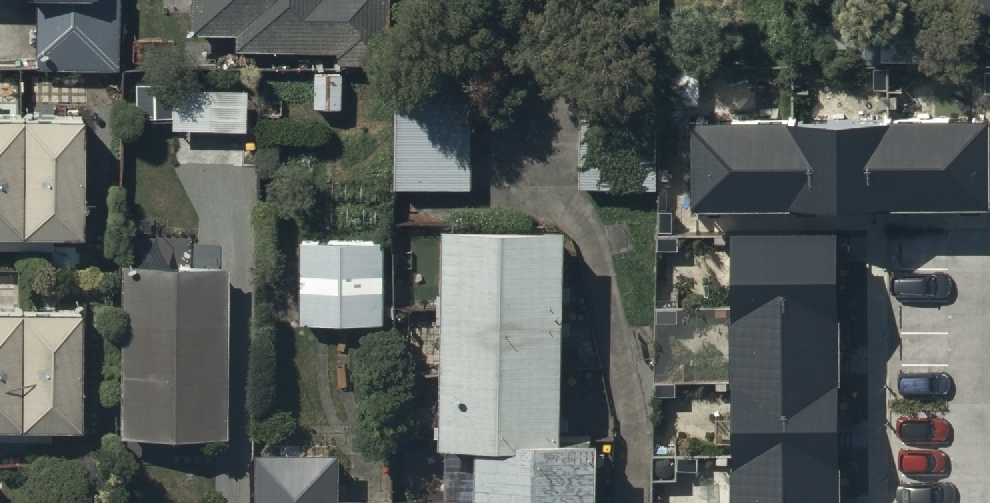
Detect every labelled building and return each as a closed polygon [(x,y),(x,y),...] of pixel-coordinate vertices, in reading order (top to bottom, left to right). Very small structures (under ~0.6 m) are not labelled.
[(36,71),(119,73),(121,0),(38,0),(36,71)] [(194,43),(238,44),(238,62),(336,62),(336,73),(400,73),(400,0),(194,0),(194,43)] [(978,23),(989,23),(989,0),(978,0),(978,23)] [(577,195),(657,195),(659,75),(578,74),(577,195)] [(396,197),(473,196),(474,78),(396,79),(396,197)] [(986,94),(688,98),(689,189),(988,185),(986,94)] [(0,130),(0,247),(28,247),(28,130),(0,130)] [(88,130),(29,130),(29,247),(87,247),(88,130)] [(727,209),(729,502),(834,502),(833,208),(727,209)] [(453,242),(447,468),(490,469),(489,502),(607,502),(609,460),(568,459),(574,246),(453,242)] [(389,245),(307,246),(307,330),(389,329),(389,245)] [(232,276),(126,274),(124,445),(230,447),(232,276)] [(0,324),(0,441),(27,441),(27,324),(0,324)] [(86,324),(27,324),(27,441),(86,441),(86,324)] [(259,461),(259,502),(348,502),(348,461),(259,461)]
